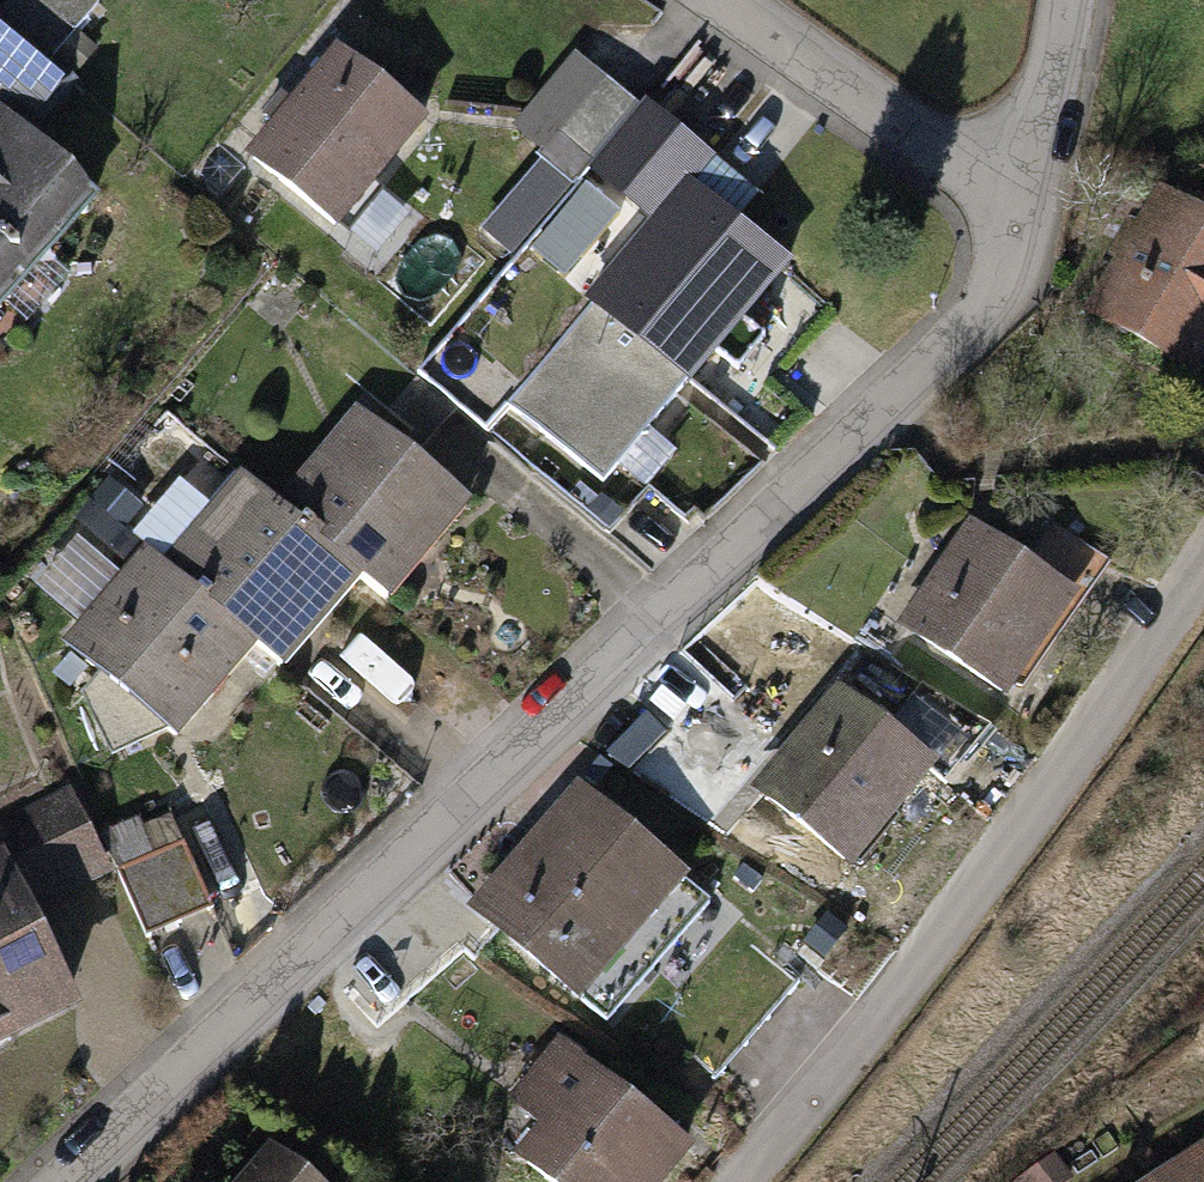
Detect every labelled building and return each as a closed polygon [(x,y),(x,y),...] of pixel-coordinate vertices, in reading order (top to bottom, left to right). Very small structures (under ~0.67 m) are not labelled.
[(105,0),(10,0),(2,10),(63,60),(109,3),(105,0)] [(2,10),(0,12),(0,74),(47,111),(79,73),(63,60),(2,10)] [(440,118),(353,46),(264,154),(351,225),(440,118)] [(731,164),(615,73),(553,151),(656,232),(602,300),(692,371),(703,380),(783,279),(694,210),(731,164)] [(2,124),(0,126),(0,291),(83,190),(2,124)] [(1158,189),(1097,304),(1202,360),(1203,357),(1203,214),(1158,189)] [(692,371),(602,300),(516,408),(606,479),(692,371)] [(464,514),(356,419),(283,503),(364,574),(391,598),(464,514)] [(283,503),(246,471),(165,563),(251,639),(282,666),(364,574),(283,503)] [(1089,593),(1041,559),(985,519),(916,615),(1020,690),(1089,593)] [(1041,559),(1089,593),(1101,601),(1127,565),(1067,523),(1041,559)] [(165,563),(149,549),(69,641),(102,670),(85,690),(113,750),(172,728),(251,639),(165,563)] [(937,679),(898,733),(940,763),(964,780),(1002,726),(937,679)] [(831,686),(756,790),(865,868),(940,763),(898,733),(831,686)] [(577,781),(477,901),(601,1002),(700,882),(577,781)] [(86,976),(43,899),(104,865),(63,793),(0,828),(0,846),(10,864),(0,870),(0,1024),(86,976)] [(187,848),(129,873),(154,930),(212,905),(187,848)] [(572,1042),(528,1093),(561,1121),(531,1158),(559,1181),(673,1181),(700,1150),(572,1042)] [(282,1141),(249,1181),(333,1181),(282,1141)] [(1189,1181),(1203,1181),(1203,1172),(1189,1181)]
